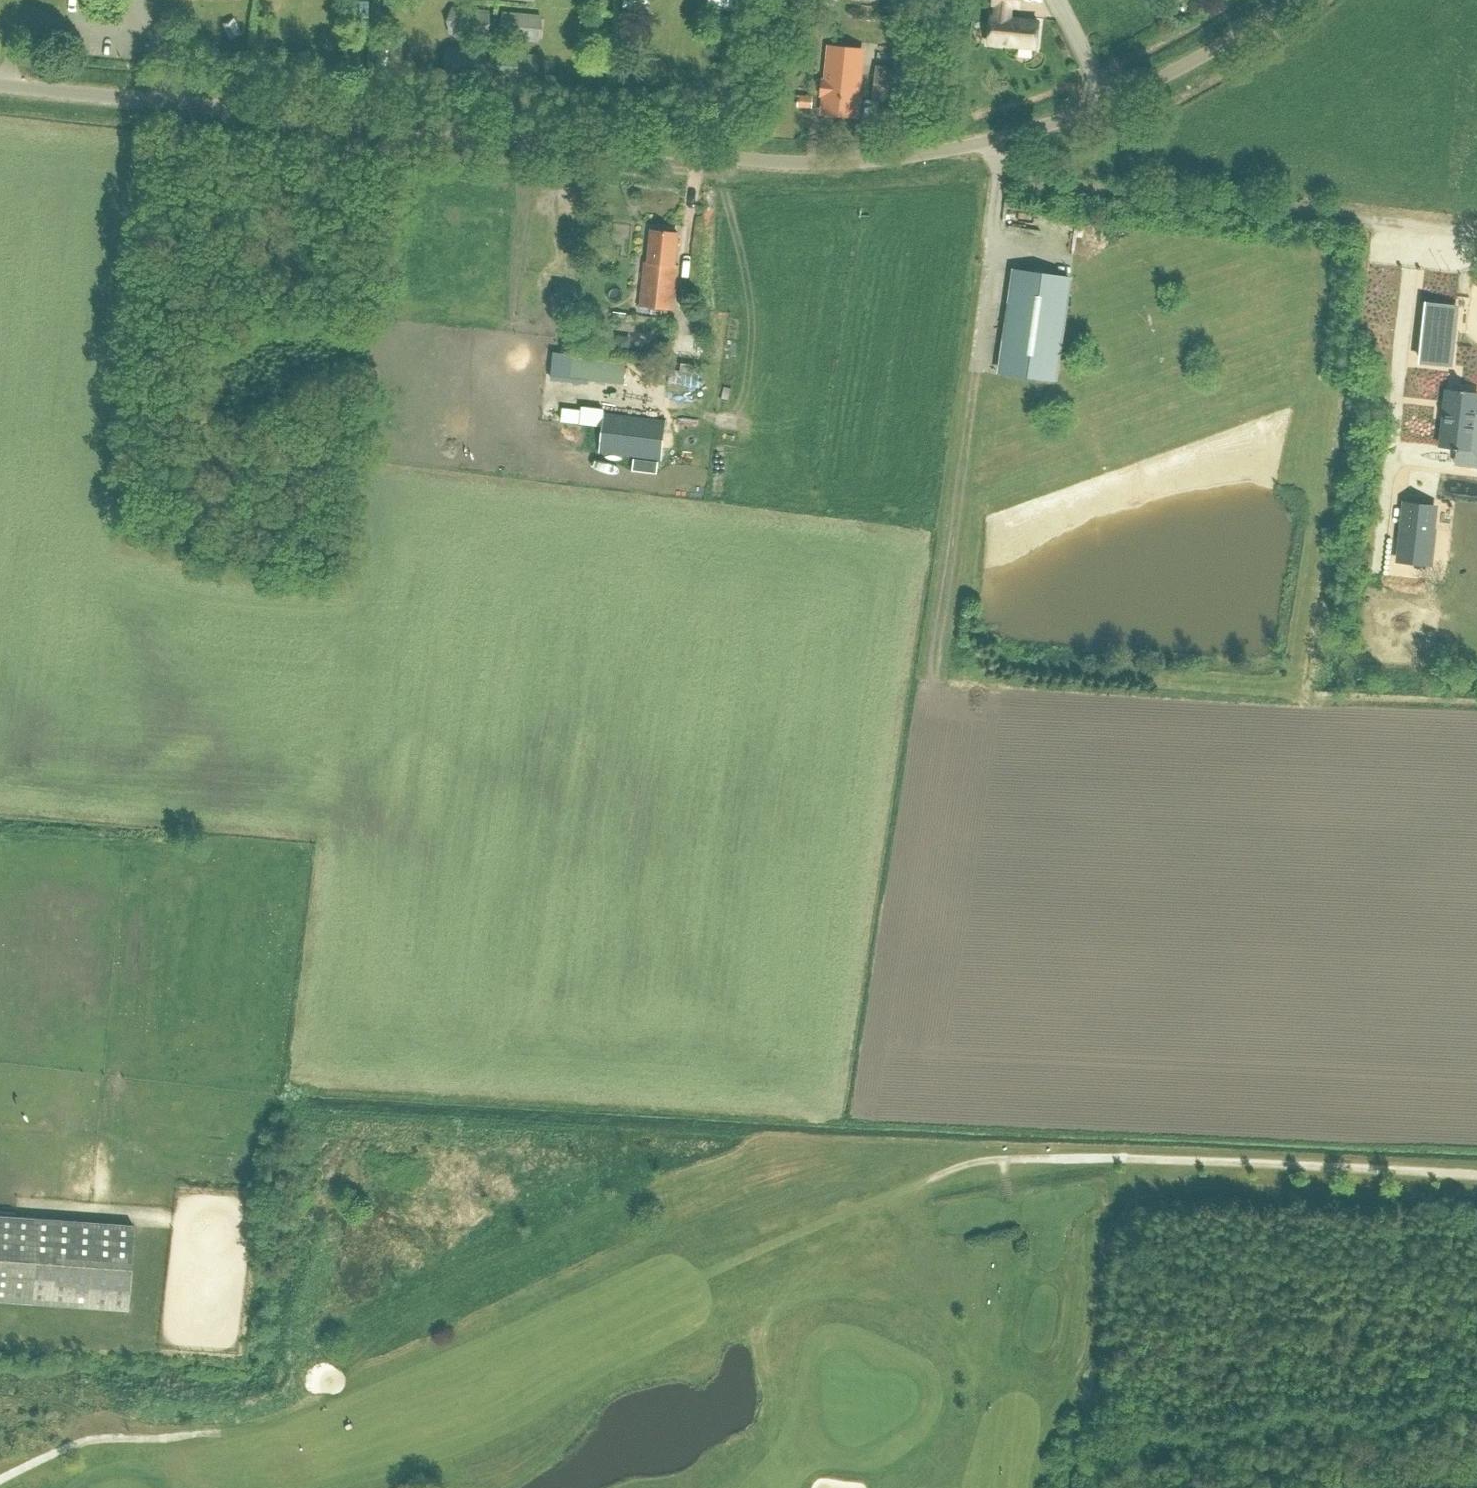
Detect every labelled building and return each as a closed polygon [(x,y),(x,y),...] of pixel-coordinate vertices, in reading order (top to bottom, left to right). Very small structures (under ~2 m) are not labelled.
[(1036,48),(1039,21),(1003,18),(1004,6),(1020,7),(1021,0),(993,0),(992,4),(996,5),(995,17),(991,16),(988,43),(1036,48)] [(1167,1),(1173,15),(1185,9),(1181,0),(1170,0),(1167,1)] [(488,26),(485,10),(469,13),(472,29),(488,26)] [(862,51),(830,48),(827,81),(824,81),(823,88),(823,95),(825,95),(824,112),(856,115),(862,51)] [(876,68),(873,99),(921,104),(924,72),(876,68)] [(799,96),(798,105),(812,107),(813,98),(799,96)] [(673,310),(678,266),(674,266),(677,234),(651,231),(648,263),(644,262),(640,306),(673,310)] [(1055,379),(1070,279),(1014,271),(1000,371),(1055,379)] [(1428,304),(1421,361),(1449,364),(1449,365),(1456,307),(1428,304)] [(553,353),(551,378),(585,381),(585,379),(587,356),(553,353)] [(1401,394),(1429,393),(1428,365),(1400,367),(1401,394)] [(1440,445),(1453,447),(1453,449),(1456,450),(1459,450),(1459,447),(1472,449),(1476,414),(1476,411),(1476,393),(1466,392),(1466,390),(1461,389),(1460,391),(1447,390),(1440,445)] [(1476,414),(1472,449),(1459,447),(1459,450),(1456,450),(1455,463),(1476,466),(1476,414)] [(666,424),(604,416),(599,454),(661,461),(666,424)] [(1434,505),(1406,502),(1399,561),(1427,565),(1434,505)] [(0,1218),(0,1302),(128,1311),(134,1227),(0,1218)]
